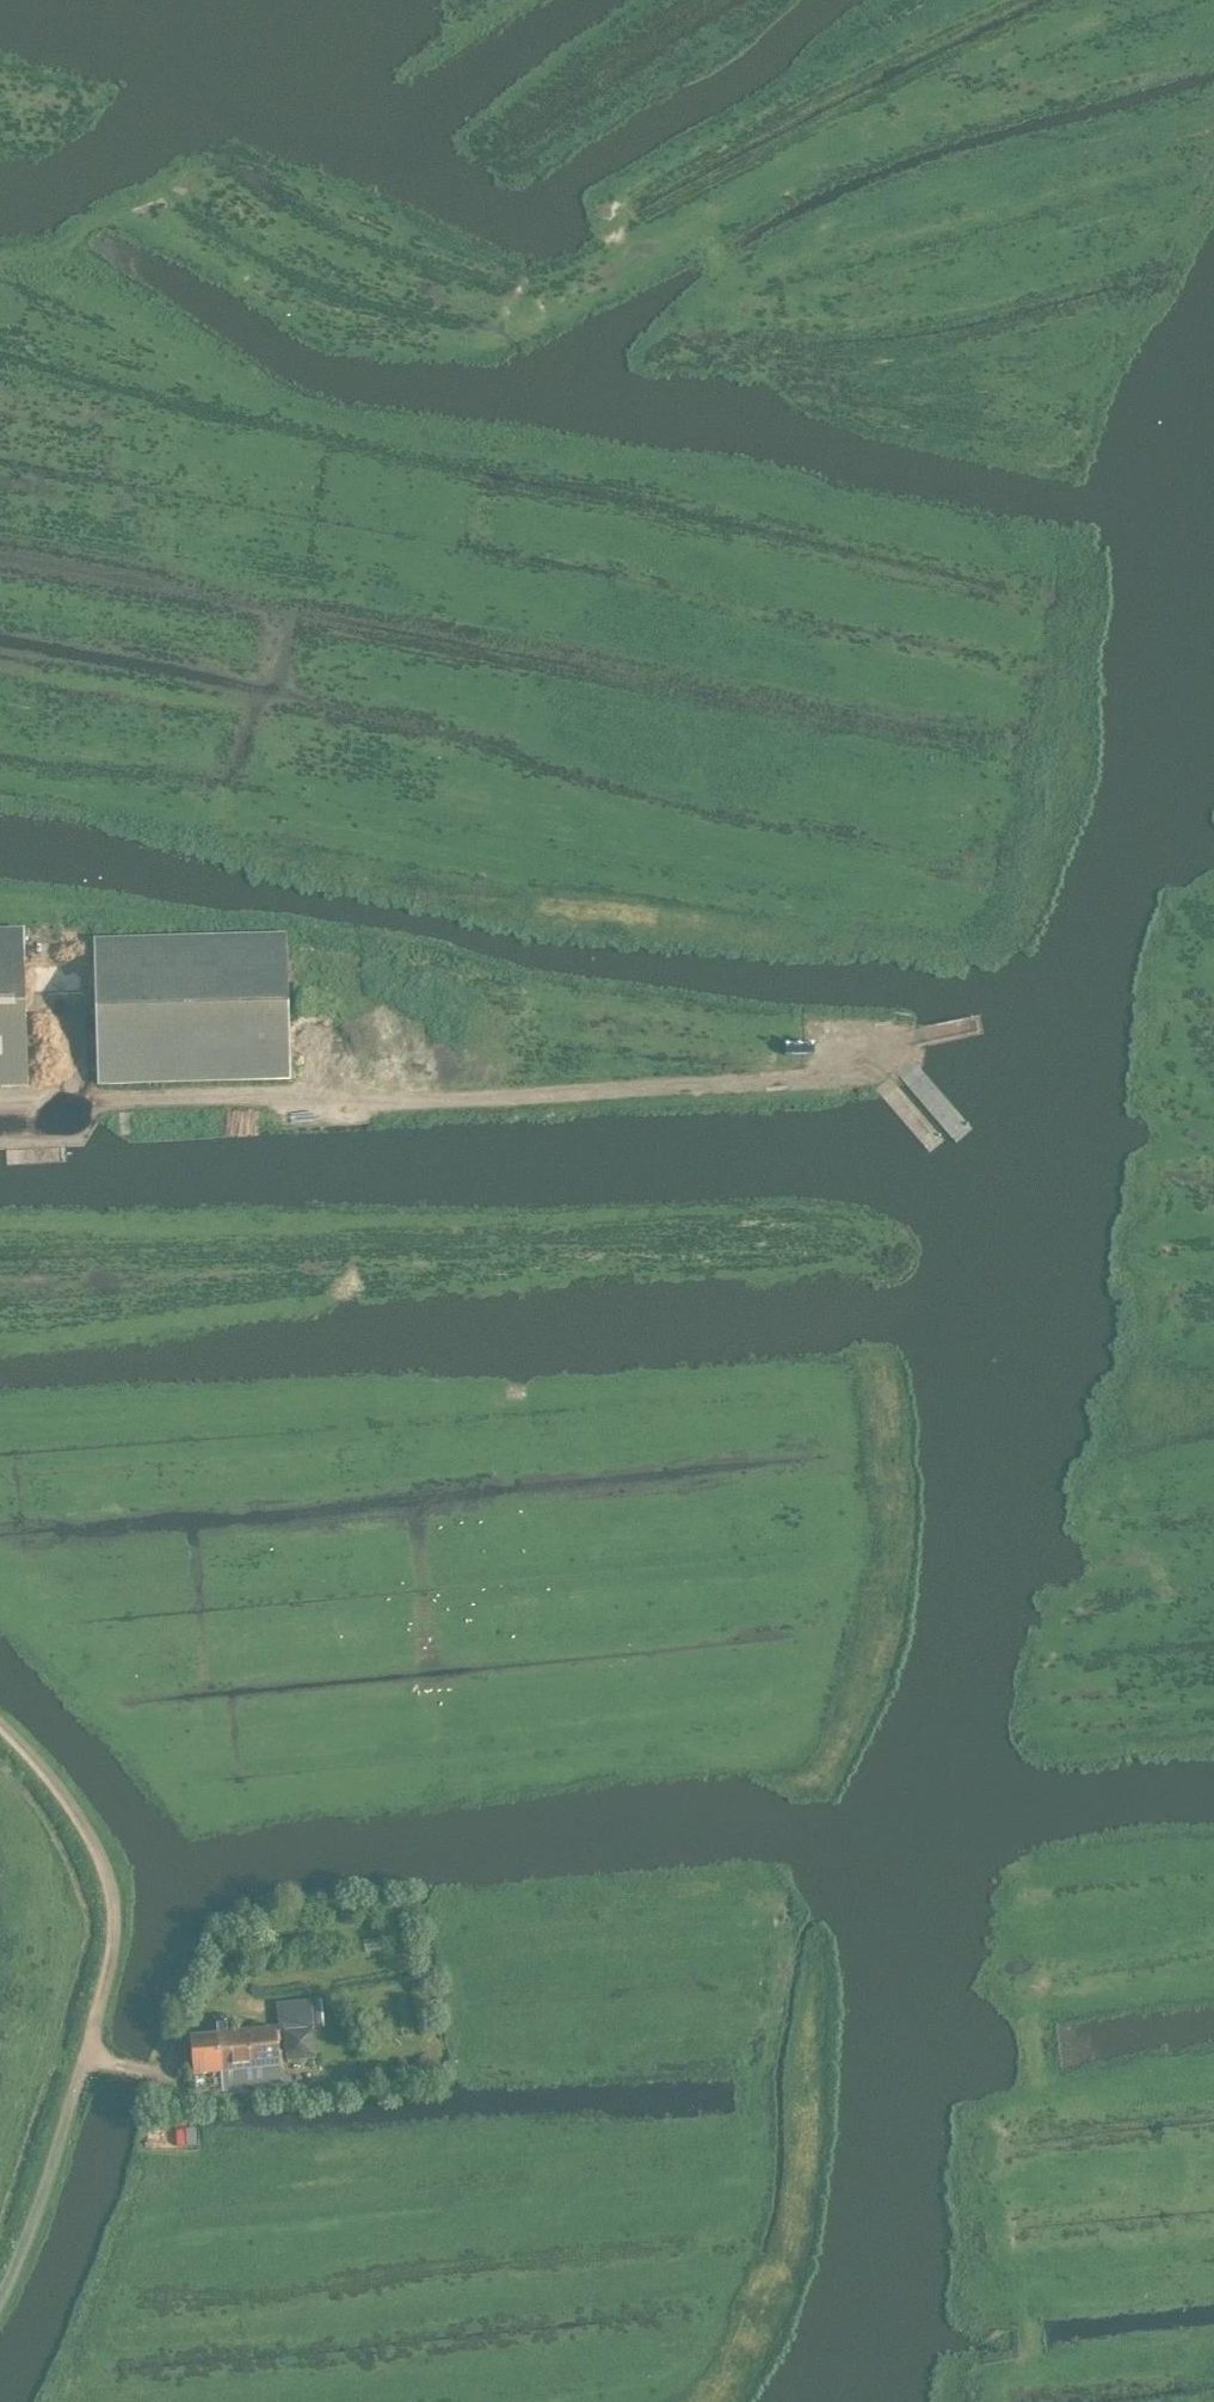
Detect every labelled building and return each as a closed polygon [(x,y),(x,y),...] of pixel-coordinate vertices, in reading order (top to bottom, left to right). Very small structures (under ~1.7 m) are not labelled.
[(28,1084),(24,927),(0,928),(0,1084),(28,1084)] [(286,931),(94,937),(98,1083),(291,1077),(286,931)] [(313,2026),(311,2011),(283,2013),(284,2030),(283,2031),(285,2061),(315,2059),(314,2026),(313,2026)] [(227,2029),(227,2021),(216,2022),(217,2030),(227,2029)] [(274,2065),(280,2065),(276,2027),(190,2035),(194,2073),(222,2070),(224,2089),(275,2084),(274,2065)]
